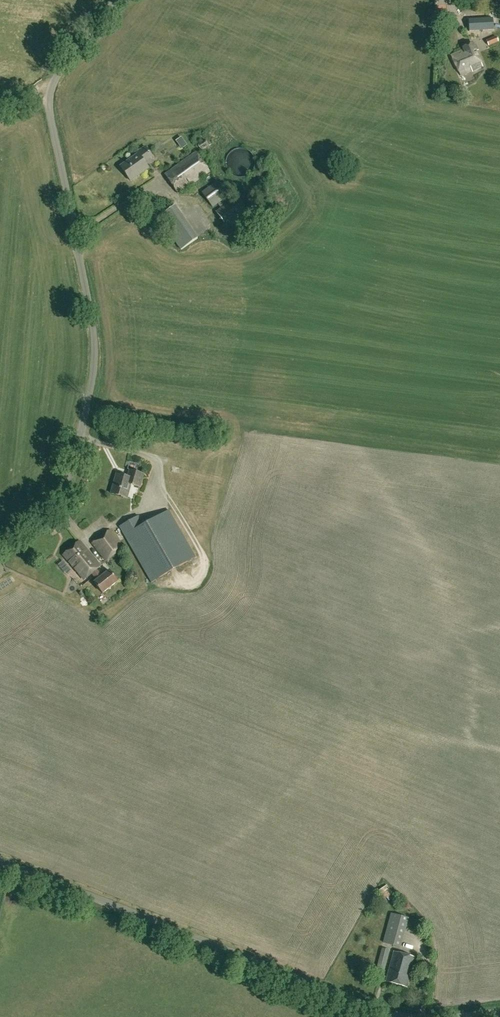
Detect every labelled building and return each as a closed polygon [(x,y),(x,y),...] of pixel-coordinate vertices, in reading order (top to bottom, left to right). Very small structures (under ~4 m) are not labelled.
[(489,30),(488,26),(493,26),(493,17),(470,18),(470,31),(489,30)] [(496,36),(487,40),(489,46),(499,42),(496,36)] [(472,71),(472,72),(482,67),(482,66),(483,66),(474,43),(464,47),(465,49),(452,55),(460,75),(472,71)] [(202,151),(210,145),(204,138),(197,143),(202,151)] [(121,166),(131,180),(149,168),(145,162),(153,156),(146,146),(138,152),(139,153),(121,166)] [(165,174),(178,193),(210,171),(196,152),(165,174)] [(217,181),(202,192),(213,207),(228,196),(217,181)] [(249,210),(238,196),(217,211),(228,226),(249,210)] [(181,250),(198,239),(175,206),(159,217),(181,250)] [(127,498),(130,484),(140,487),(144,473),(130,470),(128,477),(117,474),(111,493),(127,498)] [(196,557),(169,510),(144,524),(139,516),(120,526),(152,582),(196,557)] [(123,547),(110,530),(93,542),(105,560),(123,547)] [(97,580),(95,582),(103,593),(118,581),(109,570),(102,576),(97,569),(101,566),(80,541),(63,555),(83,580),(91,573),(97,580)] [(185,586),(179,589),(182,597),(188,594),(185,586)] [(393,893),(387,885),(376,892),(382,901),(384,904),(387,902),(385,899),(387,898),(389,901),(392,899),(390,895),(393,893)] [(391,913),(382,943),(400,948),(409,918),(391,913)] [(384,970),(384,969),(390,950),(382,948),(376,968),(384,970)] [(386,981),(407,987),(415,957),(394,951),(386,981)]
